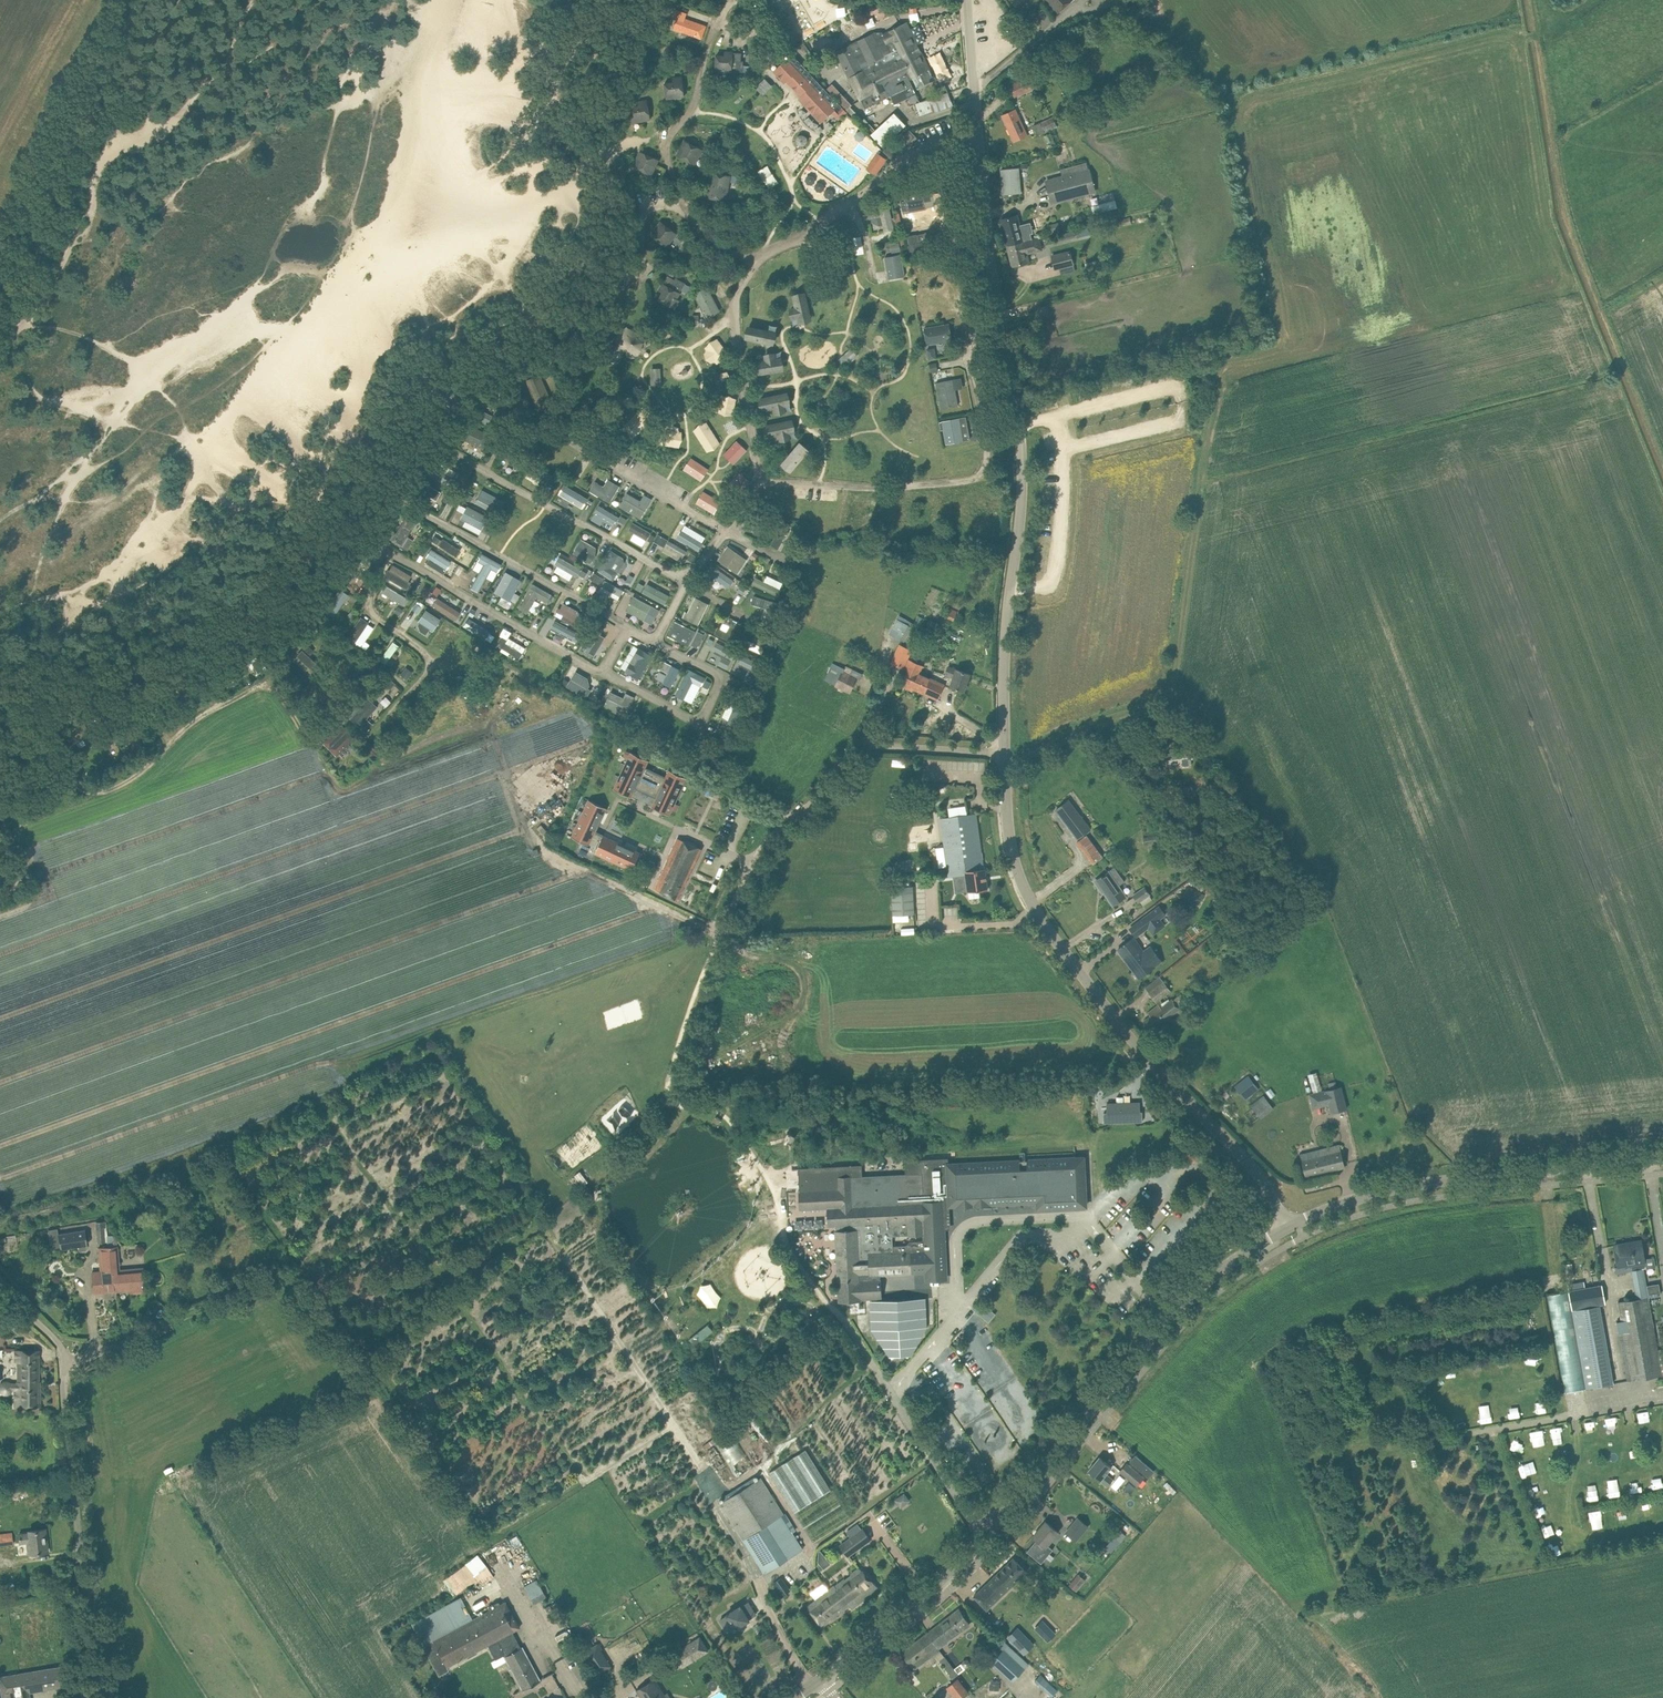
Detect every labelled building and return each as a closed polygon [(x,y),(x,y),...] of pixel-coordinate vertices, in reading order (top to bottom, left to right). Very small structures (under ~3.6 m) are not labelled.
[(1057,13),(1072,0),(1045,0),(1057,13)] [(686,13),(675,9),(672,18),(677,19),(673,28),(697,37),(698,36),(697,35),(701,24),(684,18),(686,13)] [(919,74),(925,85),(936,80),(934,76),(932,76),(928,69),(929,69),(920,50),(920,51),(917,45),(918,45),(906,22),(900,25),(889,30),(890,31),(883,34),(882,32),(875,32),(836,52),(842,64),(843,64),(849,77),(860,100),(861,100),(865,108),(870,106),(882,100),(888,97),(891,95),(894,104),(908,97),(911,103),(919,99),(918,99),(908,76),(911,74),(912,77),(919,74)] [(950,27),(924,36),(928,49),(954,41),(950,27)] [(808,41),(814,52),(829,44),(823,33),(808,41)] [(725,56),(716,55),(715,74),(725,74),(725,71),(732,72),(732,66),(741,66),(742,53),(733,52),(725,51),(725,56)] [(802,97),(801,98),(822,121),(834,109),(834,108),(837,105),(841,109),(839,111),(842,114),(846,111),(793,55),(787,60),(786,60),(774,71),(785,83),(787,80),(802,97)] [(1021,81),(1010,86),(1014,96),(1035,87),(1032,81),(1038,78),(1037,77),(1043,74),(1042,71),(1035,73),(1036,75),(1030,77),(1028,73),(1019,77),(1021,81)] [(674,82),(664,83),(666,94),(675,93),(676,97),(684,96),(681,76),(673,77),(674,82)] [(765,77),(755,86),(760,92),(770,83),(765,77)] [(952,100),(951,100),(948,93),(949,93),(949,92),(948,92),(920,103),(916,104),(920,115),(934,111),(935,112),(953,105),(951,101),(952,101),(952,100)] [(1092,102),(1092,100),(1099,97),(1096,92),(1080,100),(1083,106),(1092,102)] [(641,116),(642,121),(650,119),(646,99),(638,101),(639,105),(630,107),(632,118),(641,116)] [(1014,141),(1019,139),(1027,135),(1015,109),(1002,115),(1014,141)] [(883,146),(905,126),(894,113),(871,134),(883,146)] [(1056,127),(1052,117),(1033,126),(1037,136),(1056,127)] [(896,143),(901,149),(915,136),(910,130),(904,135),(902,132),(895,139),(897,142),(896,143)] [(681,147),(677,155),(681,157),(691,162),(695,164),(702,149),(684,140),(681,147)] [(640,151),(633,166),(652,175),(658,160),(640,151)] [(869,172),(870,170),(875,174),(886,159),(879,154),(867,170),(869,172)] [(768,163),(758,171),(771,189),(782,182),(768,163)] [(1019,168),(1001,170),(1003,194),(1021,192),(1019,168)] [(1062,177),(1046,181),(1052,203),(1095,191),(1089,170),(1062,177)] [(709,181),(708,188),(707,197),(725,200),(727,192),(728,192),(729,184),(723,183),(725,175),(712,172),(710,181),(709,181)] [(904,192),(900,193),(903,213),(904,213),(904,211),(908,211),(908,210),(916,209),(918,208),(918,210),(926,209),(925,206),(937,204),(940,219),(952,217),(948,191),(935,194),(936,198),(933,199),(931,187),(904,192)] [(881,216),(883,225),(884,231),(894,229),(888,205),(864,210),(864,212),(863,213),(864,217),(866,218),(866,219),(881,216)] [(1108,213),(1101,215),(1103,222),(1110,220),(1117,218),(1115,209),(1108,211),(1108,213)] [(1012,217),(1001,219),(1007,244),(1013,266),(1018,264),(1023,263),(1028,262),(1027,255),(1043,251),(1039,236),(1023,240),(1022,235),(1033,233),(1030,223),(1019,226),(1017,215),(1012,217)] [(1149,222),(1148,216),(1136,218),(1137,225),(1149,222)] [(656,227),(651,234),(654,237),(662,243),(667,247),(677,233),(661,221),(656,227)] [(907,236),(911,253),(933,249),(931,239),(917,241),(916,234),(907,236)] [(899,243),(891,244),(892,252),(900,251),(899,243)] [(1074,266),(1071,251),(1051,255),(1054,270),(1074,266)] [(822,263),(838,261),(837,252),(821,255),(822,263)] [(901,254),(885,257),(889,279),(905,276),(903,270),(905,269),(904,267),(903,267),(901,254)] [(658,299),(674,308),(679,300),(677,299),(680,293),(675,290),(679,282),(668,276),(663,283),(659,289),(663,292),(658,299)] [(703,290),(695,295),(707,317),(719,311),(716,305),(710,308),(707,302),(709,301),(707,295),(706,293),(705,293),(703,290)] [(797,308),(790,310),(792,318),(808,314),(804,293),(794,295),(796,302),(793,302),(794,305),(796,305),(797,308)] [(843,314),(836,314),(837,300),(827,299),(826,320),(842,321),(843,314)] [(949,324),(924,328),(927,344),(951,340),(949,324)] [(748,327),(746,337),(767,341),(773,342),(775,333),(769,332),(748,327)] [(621,347),(630,353),(639,339),(630,333),(621,347)] [(705,345),(714,365),(731,357),(722,337),(705,345)] [(855,341),(854,351),(866,352),(867,341),(855,341)] [(824,349),(801,351),(803,370),(825,368),(824,349)] [(933,349),(926,350),(928,359),(935,358),(933,349)] [(758,363),(753,364),(755,373),(776,370),(774,353),(766,355),(767,361),(764,362),(764,360),(758,361),(758,363)] [(871,361),(860,363),(862,373),(873,371),(871,361)] [(526,381),(537,407),(549,402),(538,376),(526,381)] [(440,389),(435,396),(440,399),(441,398),(451,405),(451,406),(458,410),(462,404),(456,400),(460,393),(438,379),(434,386),(440,389)] [(958,405),(955,390),(953,379),(936,383),(941,409),(958,405)] [(900,393),(896,403),(915,412),(919,403),(907,397),(910,391),(903,388),(900,393)] [(781,395),(760,400),(762,409),(768,408),(769,410),(772,410),(771,407),(775,406),(777,413),(784,412),(781,395)] [(638,405),(632,425),(647,430),(653,409),(638,405)] [(966,417),(942,422),(945,435),(944,435),(944,437),(945,437),(946,443),(964,440),(960,423),(967,422),(966,417)] [(695,428),(708,452),(723,445),(710,420),(695,428)] [(786,422),(765,427),(767,436),(773,435),(773,437),(777,437),(776,434),(780,433),(781,440),(789,439),(786,422)] [(459,436),(483,448),(489,435),(465,423),(459,436)] [(512,432),(528,444),(535,434),(518,423),(512,432)] [(662,436),(661,445),(685,446),(686,437),(662,436)] [(737,441),(727,451),(737,461),(747,450),(737,441)] [(790,470),(804,454),(796,448),(783,464),(790,470)] [(895,472),(895,455),(880,455),(880,472),(895,472)] [(691,458),(684,470),(697,478),(705,466),(691,458)] [(533,466),(527,477),(546,486),(552,475),(533,466)] [(742,472),(731,482),(740,492),(751,482),(742,472)] [(602,490),(593,484),(590,490),(610,502),(619,485),(609,479),(602,490)] [(704,491),(697,503),(710,511),(717,499),(704,491)] [(774,504),(786,504),(786,491),(774,492),(774,504)] [(803,491),(798,516),(808,518),(813,494),(803,491)] [(444,494),(441,499),(447,503),(450,497),(444,494)] [(652,499),(644,495),(638,506),(624,498),(620,506),(641,518),(652,499)] [(459,505),(457,510),(464,513),(461,518),(465,521),(480,529),(487,517),(467,507),(466,508),(459,505)] [(672,533),(679,516),(674,514),(673,517),(665,514),(660,529),(672,533)] [(621,516),(618,521),(624,524),(627,519),(621,516)] [(392,540),(407,549),(413,540),(407,536),(416,522),(406,517),(392,540)] [(540,520),(534,532),(543,536),(549,525),(540,520)] [(681,530),(677,537),(698,550),(702,543),(686,533),(689,528),(685,525),(682,530),(681,530)] [(370,535),(366,532),(349,562),(357,566),(359,562),(368,546),(371,541),(367,539),(370,535)] [(658,534),(655,540),(664,545),(668,540),(658,534)] [(435,536),(431,542),(437,545),(440,540),(435,536)] [(445,537),(440,546),(458,557),(463,548),(445,537)] [(592,562),(600,547),(582,537),(574,553),(592,562)] [(670,542),(665,550),(682,561),(687,552),(670,542)] [(728,546),(718,560),(737,573),(742,568),(737,564),(742,556),(728,546)] [(447,573),(454,561),(432,548),(425,560),(447,573)] [(619,572),(612,567),(620,554),(612,549),(598,570),(614,580),(619,572)] [(691,553),(688,558),(693,561),(696,556),(691,553)] [(501,565),(481,554),(477,561),(483,564),(471,587),(478,592),(491,568),(497,572),(501,565)] [(562,557),(554,570),(573,581),(581,568),(562,557)] [(392,565),(389,570),(388,569),(384,576),(406,589),(410,582),(408,581),(411,576),(392,565)] [(458,566),(454,575),(468,582),(473,573),(458,566)] [(720,569),(714,576),(731,587),(736,580),(720,569)] [(495,592),(509,600),(520,580),(506,572),(495,592)] [(594,573),(591,579),(599,583),(602,582),(604,578),(594,573)] [(768,574),(765,579),(756,575),(752,583),(779,596),(786,582),(768,574)] [(623,590),(605,580),(599,591),(609,597),(611,596),(618,599),(623,590)] [(547,601),(550,603),(553,597),(550,595),(551,594),(533,584),(520,608),(527,612),(537,596),(546,602),(547,601)] [(741,585),(737,590),(742,594),(746,588),(741,585)] [(385,593),(386,604),(402,602),(401,591),(385,593)] [(755,594),(751,604),(767,610),(765,614),(774,617),(779,602),(755,594)] [(634,596),(626,610),(644,620),(649,610),(658,614),(660,610),(651,606),(634,596)] [(458,621),(464,613),(440,597),(434,606),(458,621)] [(688,613),(686,612),(683,617),(698,624),(708,604),(696,598),(688,613)] [(416,603),(412,609),(417,612),(421,606),(416,603)] [(558,607),(554,614),(578,627),(584,616),(577,612),(575,616),(564,610),(567,605),(563,604),(560,608),(558,607)] [(425,610),(418,621),(433,631),(440,620),(425,610)] [(899,616),(893,627),(889,633),(904,642),(905,641),(908,643),(911,636),(908,635),(914,625),(899,616)] [(348,634),(360,645),(376,628),(363,617),(348,634)] [(600,617),(596,623),(602,627),(606,621),(600,617)] [(469,619),(464,626),(485,639),(489,632),(469,619)] [(735,633),(734,632),(739,622),(733,619),(728,629),(718,625),(715,632),(732,640),(735,633)] [(581,634),(577,632),(555,620),(551,628),(573,640),(573,639),(577,641),(581,634)] [(698,631),(692,643),(698,646),(704,634),(698,631)] [(598,656),(604,639),(587,633),(581,650),(598,656)] [(373,651),(386,664),(401,647),(388,635),(373,651)] [(506,640),(501,637),(497,645),(519,659),(522,653),(505,643),(506,640)] [(723,655),(719,664),(726,668),(731,659),(732,659),(736,652),(718,643),(716,643),(713,648),(714,650),(723,655)] [(904,668),(908,659),(913,650),(900,644),(896,652),(892,662),(904,668)] [(370,645),(365,651),(369,654),(374,648),(370,645)] [(639,683),(655,657),(639,647),(623,673),(639,683)] [(294,660),(310,675),(319,666),(302,650),(297,656),(294,660)] [(266,669),(257,655),(250,659),(258,673),(266,669)] [(740,663),(749,668),(745,677),(753,681),(757,672),(758,673),(762,665),(744,656),(742,657),(740,661),(740,663)] [(905,674),(904,676),(905,677),(902,682),(924,692),(937,698),(943,685),(933,680),(930,679),(920,674),(923,665),(909,659),(905,668),(908,670),(906,675),(905,674)] [(663,661),(659,668),(668,673),(663,682),(671,686),(680,669),(663,661)] [(825,680),(836,685),(850,692),(857,678),(860,680),(863,674),(846,666),(845,669),(832,663),(825,680)] [(954,677),(951,686),(964,691),(970,674),(958,669),(957,671),(948,668),(946,674),(954,677)] [(404,669),(400,674),(407,679),(411,674),(404,669)] [(688,669),(676,694),(684,699),(693,682),(701,686),(706,677),(688,669)] [(587,678),(576,672),(568,686),(586,697),(590,690),(587,688),(589,685),(587,678)] [(386,674),(379,681),(383,684),(389,684),(392,681),(386,674)] [(706,679),(703,685),(708,688),(711,682),(706,679)] [(748,691),(752,684),(747,682),(744,689),(748,691)] [(142,696),(145,705),(154,701),(151,693),(142,696)] [(621,703),(609,697),(604,707),(626,717),(635,697),(626,693),(624,697),(621,703)] [(367,699),(350,718),(365,731),(372,724),(365,718),(376,707),(367,699)] [(752,719),(757,722),(765,706),(760,703),(752,719)] [(744,709),(736,705),(729,721),(722,718),(718,727),(733,733),(744,709)] [(68,731),(75,743),(91,734),(84,723),(68,731)] [(323,742),(336,755),(354,738),(341,725),(323,742)] [(371,748),(366,753),(371,758),(375,753),(373,751),(371,748)] [(652,806),(652,807),(670,815),(670,814),(686,778),(687,778),(669,769),(669,770),(666,777),(645,767),(648,760),(649,761),(649,760),(631,752),(629,757),(614,788),(614,789),(632,797),(631,796),(636,787),(657,797),(652,806)] [(1118,772),(1125,780),(1132,774),(1126,766),(1118,772)] [(576,850),(593,858),(596,853),(632,870),(641,852),(640,852),(640,853),(604,836),(604,835),(603,835),(595,832),(606,808),(607,808),(589,799),(589,800),(572,836),(572,837),(580,841),(576,850)] [(1056,810),(1077,838),(1090,829),(1068,800),(1056,810)] [(981,897),(980,890),(988,889),(985,868),(984,868),(976,813),(967,814),(950,817),(941,818),(942,829),(944,847),(947,867),(949,876),(951,876),(965,874),(967,883),(968,892),(969,892),(969,898),(981,897)] [(544,838),(552,833),(544,821),(536,826),(544,838)] [(1087,834),(1077,842),(1093,864),(1104,856),(1087,834)] [(1157,843),(1155,835),(1143,837),(1144,846),(1157,843)] [(655,888),(677,901),(702,849),(677,838),(655,888)] [(1114,867),(1096,880),(1113,905),(1125,896),(1118,886),(1124,882),(1114,867)] [(1205,885),(1202,880),(1203,879),(1200,875),(1193,881),(1196,885),(1199,889),(1205,885)] [(914,886),(891,887),(893,915),(915,914),(914,886)] [(1187,887),(1183,896),(1189,899),(1189,898),(1195,901),(1200,904),(1205,895),(1187,886),(1187,887)] [(1144,887),(1133,894),(1139,902),(1140,902),(1150,894),(1144,887)] [(1143,919),(1139,922),(1130,928),(1136,936),(1147,928),(1153,935),(1165,925),(1159,917),(1164,914),(1159,907),(1143,919)] [(1227,926),(1231,931),(1237,926),(1233,921),(1227,926)] [(1122,946),(1118,949),(1139,978),(1163,959),(1152,945),(1143,952),(1133,938),(1123,945),(1123,944),(1121,945),(1122,946)] [(1144,1021),(1151,1030),(1180,1008),(1185,1004),(1179,995),(1174,999),(1173,998),(1165,1004),(1161,999),(1171,992),(1159,976),(1145,987),(1158,1004),(1148,1012),(1150,1016),(1144,1021)] [(1248,1074),(1236,1083),(1246,1096),(1258,1087),(1248,1074)] [(1086,1087),(1085,1094),(1094,1096),(1095,1089),(1086,1087)] [(1322,1091),(1312,1094),(1315,1107),(1330,1103),(1330,1105),(1332,1114),(1347,1110),(1348,1110),(1342,1087),(1337,1088),(1330,1090),(1322,1091)] [(1260,1119),(1274,1108),(1264,1095),(1250,1106),(1260,1119)] [(1143,1120),(1141,1120),(1141,1116),(1141,1112),(1142,1112),(1142,1111),(1140,1111),(1140,1103),(1107,1104),(1107,1113),(1109,1112),(1109,1121),(1143,1120)] [(1245,1110),(1253,1120),(1257,1117),(1250,1107),(1245,1110)] [(1301,1160),(1305,1176),(1345,1167),(1342,1156),(1339,1144),(1318,1150),(1320,1155),(1301,1160)] [(836,1231),(835,1231),(839,1301),(861,1300),(861,1299),(866,1298),(874,1298),(874,1297),(874,1296),(879,1290),(881,1290),(880,1275),(937,1272),(935,1240),(909,1241),(910,1244),(893,1245),(893,1236),(944,1233),(942,1206),(958,1205),(958,1206),(989,1205),(989,1204),(1037,1201),(1037,1204),(1077,1203),(1077,1207),(1086,1206),(1084,1157),(1027,1160),(1027,1162),(1020,1163),(1020,1160),(948,1164),(948,1158),(905,1160),(906,1174),(863,1176),(862,1165),(799,1168),(801,1209),(828,1208),(828,1226),(836,1226),(836,1231)] [(174,1241),(187,1235),(181,1220),(168,1226),(174,1241)] [(97,1242),(106,1241),(105,1227),(96,1228),(97,1242)] [(88,1245),(85,1229),(58,1233),(61,1249),(88,1245)] [(130,1290),(130,1293),(144,1291),(144,1286),(143,1280),(142,1267),(120,1269),(118,1247),(117,1247),(116,1234),(107,1235),(108,1248),(98,1249),(99,1260),(100,1271),(92,1272),(94,1293),(121,1290),(130,1290)] [(1641,1240),(1614,1245),(1618,1266),(1630,1263),(1632,1270),(1631,1270),(1635,1299),(1649,1296),(1644,1268),(1645,1268),(1644,1258),(1641,1240)] [(1602,1285),(1569,1291),(1572,1310),(1605,1303),(1602,1285)] [(1572,1310),(1569,1291),(1546,1295),(1564,1392),(1586,1388),(1572,1310)] [(1617,1302),(1620,1317),(1615,1318),(1627,1381),(1662,1375),(1662,1348),(1658,1349),(1649,1296),(1635,1299),(1617,1302)] [(924,1298),(872,1300),(873,1330),(892,1359),(896,1356),(904,1356),(908,1358),(925,1326),(924,1298)] [(972,1308),(989,1322),(996,1313),(979,1299),(972,1308)] [(1599,1305),(1572,1310),(1586,1388),(1613,1383),(1599,1305)] [(14,1320),(9,1327),(18,1335),(24,1328),(14,1320)] [(693,1335),(699,1342),(712,1330),(705,1323),(693,1335)] [(11,1394),(13,1391),(15,1391),(15,1407),(40,1407),(40,1388),(39,1388),(39,1350),(16,1350),(16,1362),(17,1362),(17,1382),(11,1382),(10,1381),(7,1380),(4,1380),(2,1381),(0,1382),(0,1383),(0,1393),(1,1394),(4,1395),(8,1395),(11,1394)] [(1510,1367),(1509,1354),(1495,1356),(1497,1369),(1510,1367)] [(1545,1378),(1554,1378),(1553,1367),(1544,1368),(1545,1378)] [(1534,1403),(1535,1413),(1546,1412),(1546,1402),(1534,1403)] [(1633,1410),(1636,1423),(1650,1420),(1647,1407),(1633,1410)] [(1454,1427),(1463,1426),(1462,1415),(1452,1416),(1454,1427)] [(756,1465),(771,1456),(748,1419),(733,1429),(756,1465)] [(1583,1431),(1595,1430),(1594,1419),(1582,1420),(1583,1431)] [(1560,1426),(1550,1427),(1551,1436),(1561,1435),(1560,1426)] [(1531,1432),(1532,1441),(1542,1439),(1540,1430),(1531,1432)] [(703,1446),(706,1450),(723,1439),(721,1435),(703,1446)] [(736,1477),(753,1466),(734,1435),(717,1446),(736,1477)] [(831,1490),(806,1449),(769,1472),(795,1513),(831,1490)] [(1100,1456),(1088,1470),(1097,1477),(1108,1486),(1113,1480),(1106,1474),(1112,1467),(1108,1463),(1100,1456)] [(1138,1486),(1143,1479),(1126,1464),(1120,1471),(1138,1486)] [(1651,1487),(1661,1486),(1660,1476),(1650,1478),(1651,1487)] [(784,1515),(761,1477),(720,1503),(764,1573),(803,1549),(782,1516),(784,1515)] [(1638,1479),(1630,1481),(1632,1492),(1640,1490),(1638,1479)] [(1618,1484),(1605,1485),(1607,1497),(1620,1495),(1618,1484)] [(1529,1496),(1539,1493),(1536,1485),(1526,1488),(1529,1496)] [(1596,1490),(1587,1491),(1587,1501),(1597,1500),(1596,1490)] [(897,1505),(908,1501),(904,1493),(894,1498),(897,1505)] [(1537,1517),(1547,1513),(1544,1506),(1534,1509),(1537,1517)] [(1591,1523),(1602,1523),(1602,1512),(1590,1512),(1591,1523)] [(1079,1518),(1072,1527),(1081,1534),(1088,1526),(1079,1518)] [(1037,1539),(1027,1551),(1041,1563),(1045,1558),(1052,1549),(1047,1544),(1058,1532),(1054,1528),(1046,1521),(1033,1536),(1037,1539)] [(848,1555),(871,1539),(862,1528),(840,1544),(848,1555)] [(29,1532),(19,1534),(20,1543),(27,1542),(29,1553),(47,1551),(45,1529),(29,1531),(29,1532)] [(0,1534),(0,1546),(13,1544),(12,1533),(0,1534)] [(1111,1540),(1105,1547),(1111,1552),(1117,1545),(1111,1540)] [(986,1610),(1026,1571),(1020,1565),(1012,1557),(973,1596),(986,1610)] [(470,1560),(441,1579),(451,1595),(473,1581),(477,1588),(493,1578),(485,1565),(477,1571),(470,1560)] [(860,1566),(807,1606),(821,1626),(850,1606),(851,1607),(878,1587),(860,1566)] [(773,1583),(778,1589),(786,1583),(781,1577),(773,1583)] [(525,1586),(533,1603),(546,1597),(537,1580),(525,1586)] [(1080,1587),(1072,1581),(1069,1585),(1076,1591),(1080,1587)] [(473,1619),(423,1647),(439,1675),(448,1670),(447,1668),(488,1646),(495,1659),(503,1656),(521,1690),(540,1679),(521,1646),(520,1647),(512,1632),(520,1628),(505,1601),(473,1619)] [(747,1602),(721,1618),(729,1631),(756,1615),(747,1602)] [(958,1609),(928,1632),(937,1646),(935,1647),(937,1649),(939,1648),(939,1649),(949,1642),(948,1641),(971,1625),(965,1617),(958,1609)] [(1043,1640),(1053,1633),(1041,1618),(1032,1626),(1043,1640)] [(1018,1628),(1008,1638),(1023,1654),(1034,1644),(1018,1628)] [(937,1646),(928,1632),(902,1652),(915,1668),(923,1662),(940,1650),(939,1649),(939,1648),(937,1649),(935,1647),(937,1646)] [(690,1658),(707,1647),(700,1636),(683,1646),(690,1658)] [(600,1675),(612,1668),(597,1643),(585,1650),(600,1675)] [(1013,1681),(1024,1668),(1003,1649),(992,1662),(1013,1681)] [(945,1656),(940,1660),(953,1678),(958,1675),(945,1656)] [(0,1676),(0,1688),(2,1697),(7,1697),(30,1697),(29,1692),(65,1686),(62,1666),(51,1668),(0,1676)] [(552,1697),(559,1697),(562,1697),(551,1673),(542,1677),(552,1697)] [(1057,1690),(1040,1674),(1035,1680),(1052,1696),(1057,1690)] [(654,1678),(646,1683),(644,1681),(639,1684),(641,1686),(636,1689),(642,1697),(667,1697),(654,1678)] [(947,1687),(956,1697),(961,1697),(966,1694),(968,1692),(958,1678),(955,1680),(947,1687)]
